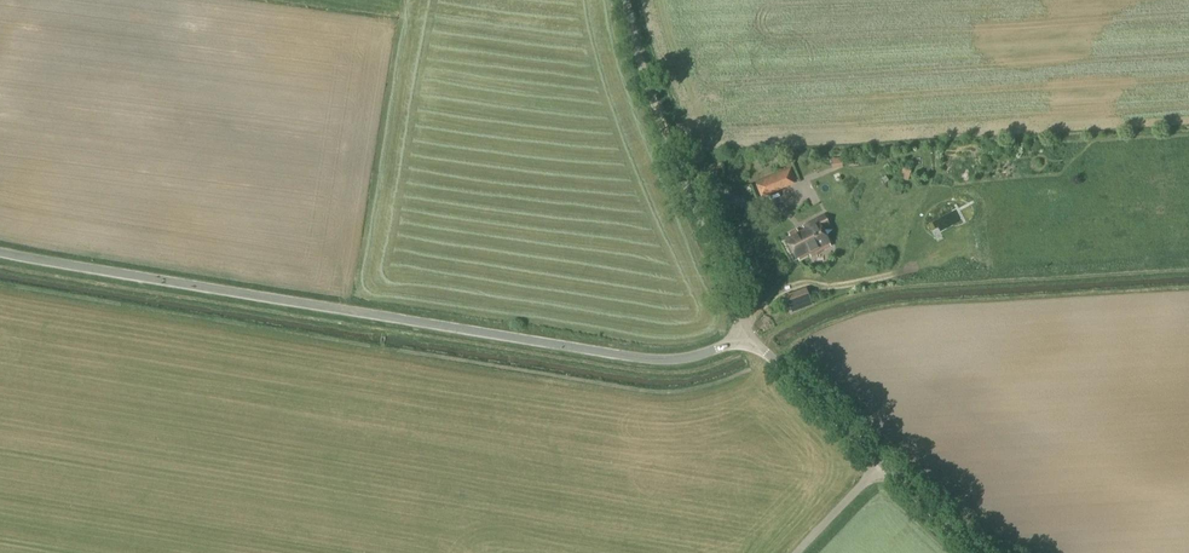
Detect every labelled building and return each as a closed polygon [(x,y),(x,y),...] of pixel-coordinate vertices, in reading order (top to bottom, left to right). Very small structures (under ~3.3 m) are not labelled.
[(755,182),(761,197),(775,192),(769,177),(755,182)] [(830,226),(823,214),(805,224),(802,226),(804,230),(798,233),(796,229),(788,234),(790,237),(784,240),(795,261),(798,259),(799,261),(809,256),(810,258),(831,247),(822,230),(830,226)] [(794,291),(801,288),(798,280),(791,283),(794,291)] [(799,291),(785,296),(791,313),(812,305),(807,292),(800,294),(799,291)]
